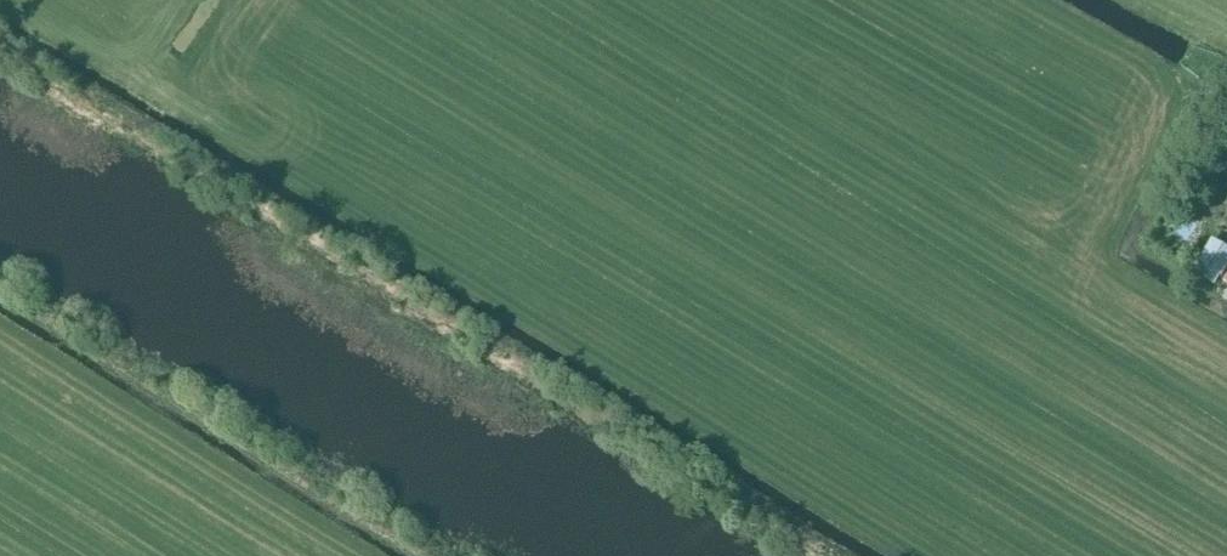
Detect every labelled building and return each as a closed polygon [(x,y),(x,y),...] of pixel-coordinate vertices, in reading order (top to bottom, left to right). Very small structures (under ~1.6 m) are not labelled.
[(1211,240),(1196,265),(1220,279),(1226,266),(1226,249),(1211,240)]
